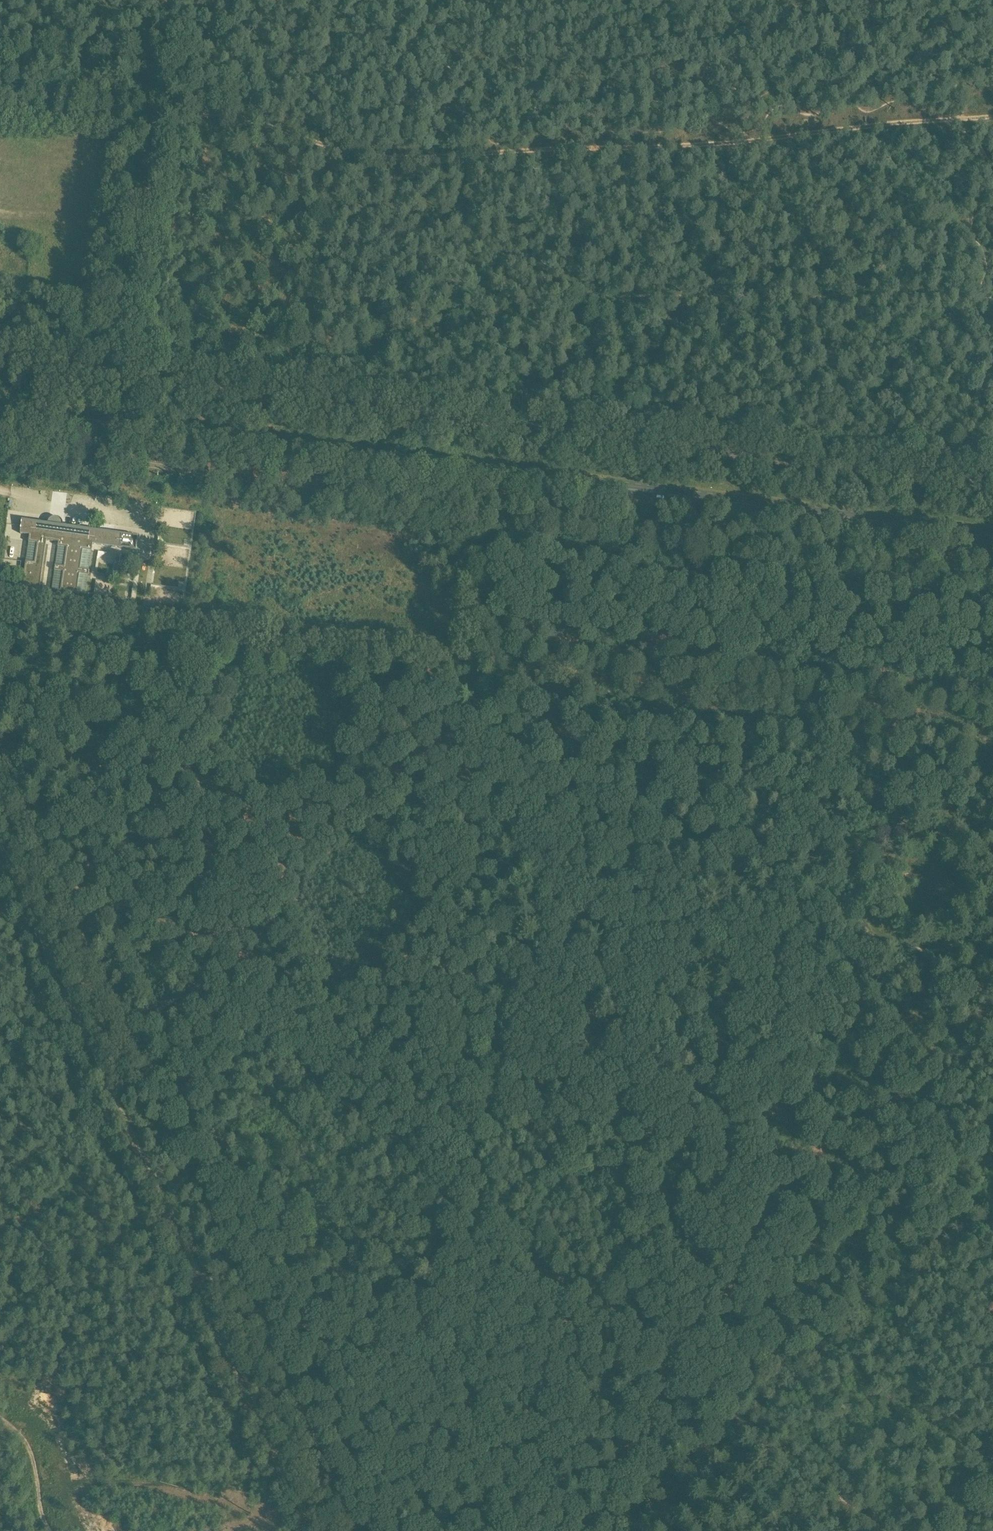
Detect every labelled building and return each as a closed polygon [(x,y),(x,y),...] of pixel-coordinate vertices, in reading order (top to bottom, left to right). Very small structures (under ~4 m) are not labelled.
[(113,514),(111,530),(130,533),(133,517),(113,514)] [(22,520),(20,534),(30,535),(22,586),(40,589),(47,541),(59,542),(52,591),(86,595),(93,544),(136,550),(138,537),(60,526),(61,521),(51,519),(51,524),(22,520)] [(137,521),(136,532),(144,533),(145,521),(137,521)] [(158,554),(158,563),(168,563),(168,554),(158,554)] [(163,588),(165,571),(156,570),(154,587),(163,588)]
